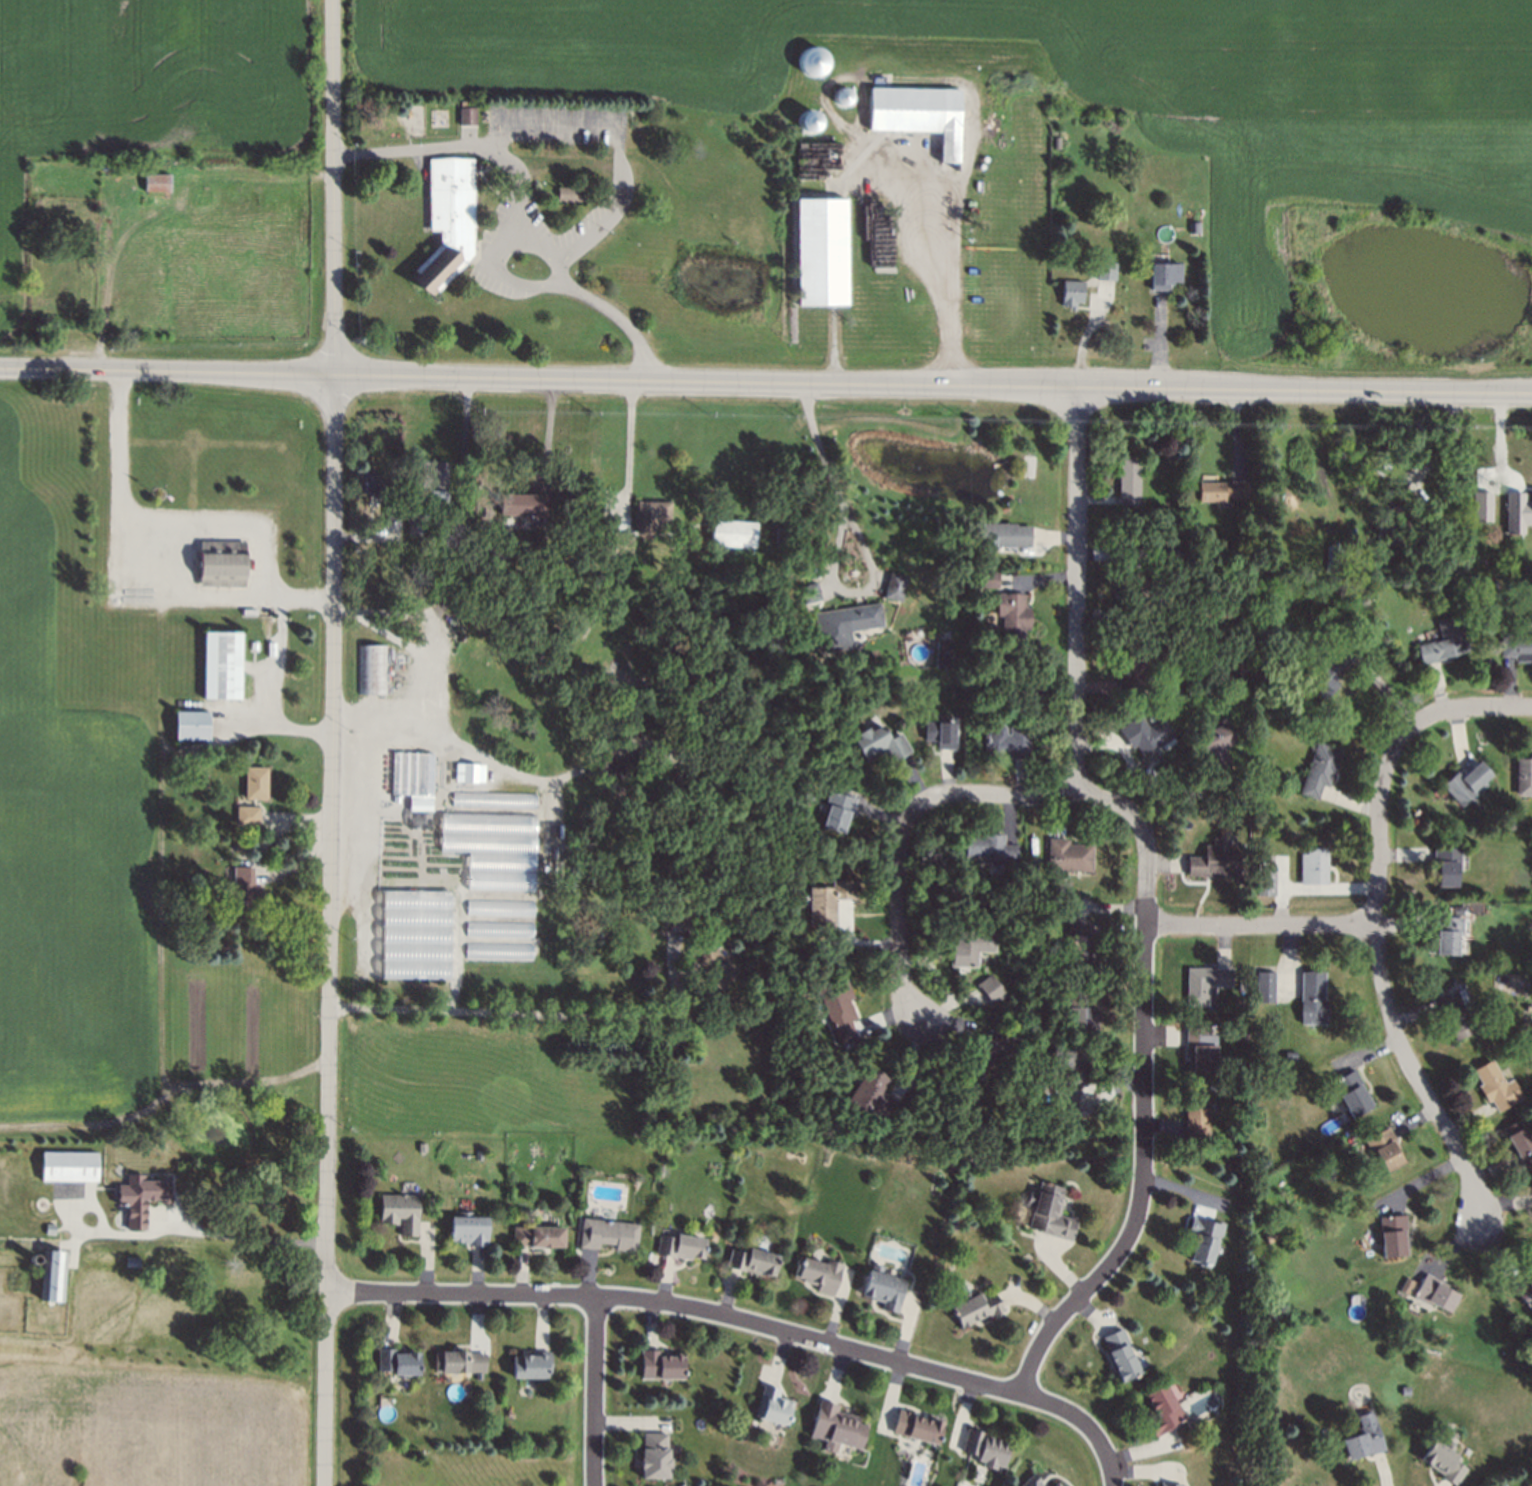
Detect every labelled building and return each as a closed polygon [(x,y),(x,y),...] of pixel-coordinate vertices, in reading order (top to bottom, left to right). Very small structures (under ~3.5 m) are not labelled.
[(810,55),(817,57),(822,62),(823,69),(822,74),(820,78),(814,81),(810,82),(805,81),(799,77),(797,73),(797,68),(799,62),(802,58),(806,56),(810,55)] [(868,89),(957,90),(958,174),(938,174),(938,133),(866,132),(868,89)] [(839,94),(843,95),(846,98),(847,102),(845,108),(840,111),(836,110),(832,106),(831,102),(833,97),(835,95),(839,94)] [(471,124),(454,123),(455,105),(457,105),(457,98),(465,99),(464,105),(472,105),(471,124)] [(806,120),(812,122),(815,126),(817,131),(816,135),(814,138),(810,141),(806,141),(802,141),(799,139),(797,136),(796,131),(796,127),(800,123),(803,121),(806,120)] [(426,160),(472,159),(472,255),(433,297),(409,274),(439,246),(438,232),(428,232),(426,160)] [(166,190),(141,190),(141,173),(167,173),(166,190)] [(554,200),(554,186),(583,188),(582,202),(554,200)] [(793,200),(845,200),(846,306),(794,306),(793,200)] [(1188,234),(1188,221),(1196,222),(1195,234),(1188,234)] [(1111,280),(1091,278),(1093,260),(1112,262),(1111,280)] [(1147,282),(1146,263),(1176,263),(1176,282),(1147,282)] [(1071,307),(1057,306),(1059,278),(1080,280),(1078,301),(1072,301),(1071,307)] [(435,493),(434,502),(425,502),(426,493),(421,493),(422,455),(446,455),(445,493),(435,493)] [(1116,505),(1116,456),(1139,456),(1138,505),(1116,505)] [(388,523),(370,523),(371,493),(364,493),(364,474),(383,474),(382,506),(388,506),(388,523)] [(1227,502),(1196,501),(1197,482),(1228,483),(1228,479),(1247,479),(1247,497),(1227,497),(1227,502)] [(578,498),(578,490),(586,490),(586,498),(578,498)] [(1472,492),(1471,521),(1491,521),(1492,493),(1472,492)] [(1523,533),(1523,525),(1531,525),(1531,493),(1529,493),(1530,500),(1524,500),(1523,492),(1505,493),(1505,533),(1523,533)] [(514,496),(514,498),(550,499),(549,518),(505,516),(506,496),(514,496)] [(638,531),(638,502),(670,502),(670,522),(650,522),(649,532),(638,531)] [(427,536),(409,535),(410,515),(428,516),(427,536)] [(754,550),(712,547),(713,521),(756,524),(754,550)] [(979,545),(979,523),(1016,523),(1016,527),(1028,527),(1028,546),(979,545)] [(789,543),(778,543),(778,530),(789,530),(789,543)] [(198,543),(195,586),(244,587),(245,543),(198,543)] [(1417,565),(1404,564),(1406,550),(1419,552),(1417,565)] [(884,588),(892,564),(909,570),(901,593),(884,588)] [(979,587),(979,572),(998,573),(998,588),(979,587)] [(1119,575),(1154,575),(1154,593),(1151,593),(1150,609),(1138,610),(1138,608),(1121,609),(1121,593),(1118,593),(1119,575)] [(1002,644),(1002,620),(994,620),(994,594),(1025,594),(1025,611),(1029,611),(1029,630),(1024,630),(1024,644),(1002,644)] [(822,652),(816,613),(882,603),(885,626),(852,631),(854,647),(822,652)] [(1424,667),(1418,647),(1430,644),(1428,638),(1438,636),(1436,625),(1459,619),(1468,652),(1456,655),(1457,658),(1424,667)] [(202,632),(201,699),(239,701),(241,633),(202,632)] [(936,664),(937,635),(958,636),(957,665),(936,664)] [(1502,636),(1531,637),(1531,666),(1516,666),(1517,659),(1502,658),(1502,636)] [(1323,702),(1305,684),(1321,667),(1323,669),(1348,642),(1362,655),(1337,682),(1340,684),(1323,702)] [(357,646),(386,647),(386,696),(357,695),(357,646)] [(1120,698),(1121,676),(1115,676),(1115,655),(1144,655),(1144,676),(1139,676),(1139,699),(1120,698)] [(690,695),(692,688),(711,694),(709,701),(690,695)] [(685,708),(688,701),(714,713),(711,720),(685,708)] [(172,712),(208,713),(207,742),(170,742),(172,712)] [(1142,758),(1135,747),(1131,750),(1118,731),(1139,717),(1147,729),(1163,718),(1175,737),(1142,758)] [(1216,775),(1207,755),(1202,757),(1194,740),(1213,730),(1211,726),(1223,720),(1235,745),(1224,750),(1233,767),(1216,775)] [(937,751),(937,742),(925,742),(925,723),(955,723),(954,751),(937,751)] [(868,765),(854,743),(860,740),(857,735),(868,729),(870,733),(881,726),(890,741),(901,735),(911,753),(889,766),(884,756),(868,765)] [(1010,760),(1010,758),(985,758),(985,738),(1010,737),(1010,730),(1030,729),(1030,760),(1010,760)] [(1316,802),(1299,796),(1317,745),(1343,754),(1334,777),(1330,776),(1326,787),(1322,786),(1316,802)] [(432,754),(391,753),(389,795),(407,795),(406,811),(431,812),(431,807),(534,810),(535,794),(431,791),(432,754)] [(181,769),(182,755),(189,755),(189,769),(181,769)] [(1529,758),(1531,758),(1531,798),(1516,798),(1516,761),(1529,761),(1529,758)] [(461,765),(484,766),(483,785),(461,785),(461,765)] [(245,801),(246,768),(268,769),(267,801),(245,801)] [(1461,810),(1441,788),(1459,773),(1468,783),(1478,774),(1490,788),(1475,801),(1473,799),(1461,810)] [(846,835),(822,828),(828,808),(825,808),(830,793),(857,801),(846,835)] [(259,827),(236,827),(237,808),(259,808),(259,827)] [(439,813),(534,815),(533,891),(465,890),(466,852),(439,851),(439,813)] [(986,866),(985,859),(965,860),(964,837),(984,837),(984,835),(1003,835),(1004,845),(1016,845),(1017,866),(986,866)] [(1188,877),(1188,859),(1202,859),(1202,850),(1211,850),(1211,840),(1228,840),(1228,849),(1238,850),(1238,877),(1188,877)] [(1048,873),(1049,841),(1068,841),(1068,846),(1092,846),(1092,873),(1048,873)] [(193,866),(192,846),(200,846),(200,866),(193,866)] [(1302,886),(1302,855),(1309,856),(1309,850),(1328,851),(1328,886),(1302,886)] [(1456,888),(1437,888),(1438,864),(1433,864),(1433,850),(1461,851),(1460,869),(1457,869),(1456,888)] [(1257,895),(1258,860),(1274,860),(1273,895),(1257,895)] [(254,869),(254,885),(255,885),(254,915),(231,914),(232,884),(233,884),(234,868),(254,869)] [(810,926),(811,890),(833,890),(833,881),(854,882),(854,902),(837,902),(837,918),(835,918),(835,927),(810,926)] [(381,892),(449,892),(447,980),(378,979),(381,892)] [(466,901),(532,901),(532,917),(465,916),(466,901)] [(1457,956),(1433,956),(1434,918),(1465,918),(1464,937),(1458,936),(1457,956)] [(1099,964),(1084,963),(1084,960),(1070,959),(1071,941),(1068,941),(1069,920),(1089,921),(1088,937),(1101,938),(1100,955),(1099,954),(1099,964)] [(465,923),(532,924),(532,939),(464,938),(465,923)] [(976,971),(950,969),(952,945),(956,946),(957,931),(996,934),(994,956),(978,954),(976,971)] [(688,955),(702,937),(719,951),(718,953),(739,970),(721,993),(708,983),(714,976),(688,955)] [(465,945),(531,945),(531,961),(464,960),(465,945)] [(1206,1008),(1185,1008),(1186,969),(1231,971),(1230,987),(1207,986),(1206,1008)] [(1258,1005),(1258,974),(1275,974),(1275,1006),(1258,1005)] [(1302,1026),(1302,974),(1323,975),(1323,1003),(1329,1003),(1329,1026),(1302,1026)] [(979,985),(992,975),(1008,995),(994,1005),(979,985)] [(838,1045),(817,990),(846,979),(854,1000),(850,1002),(857,1021),(851,1024),(857,1038),(838,1045)] [(1455,1040),(1437,999),(1461,989),(1467,1004),(1463,1005),(1474,1031),(1455,1040)] [(1071,1030),(1071,1010),(1068,1010),(1067,991),(1087,991),(1087,1011),(1099,1010),(1100,1030),(1071,1030)] [(1008,1038),(994,1036),(995,1032),(986,1030),(981,1059),(1004,1063),(1008,1038)] [(1187,1073),(1188,1051),(1186,1051),(1186,1032),(1205,1032),(1205,1035),(1216,1035),(1215,1073),(1187,1073)] [(1087,1087),(1064,1084),(1067,1064),(1069,1065),(1070,1050),(1091,1052),(1087,1087)] [(971,1087),(963,1066),(977,1060),(985,1082),(971,1087)] [(1496,1114),(1489,1102),(1486,1104),(1475,1085),(1479,1083),(1474,1074),(1492,1063),(1505,1084),(1511,1080),(1522,1098),(1496,1114)] [(888,1125),(848,1100),(869,1068),(889,1081),(882,1093),(901,1105),(888,1125)] [(1350,1120),(1332,1084),(1356,1072),(1364,1087),(1362,1088),(1372,1108),(1350,1120)] [(1207,1139),(1185,1139),(1186,1090),(1208,1091),(1207,1139)] [(1079,1095),(1076,1112),(1072,1112),(1054,1109),(1056,1092),(1079,1095)] [(1517,1122),(1531,1146),(1531,1166),(1526,1170),(1502,1131),(1517,1122)] [(1386,1174),(1377,1158),(1375,1159),(1365,1141),(1388,1129),(1399,1149),(1396,1151),(1403,1164),(1386,1174)] [(41,1153),(97,1155),(96,1182),(41,1179),(41,1153)] [(1264,1168),(1260,1161),(1268,1158),(1271,1165),(1264,1168)] [(119,1184),(129,1185),(129,1176),(171,1177),(171,1199),(147,1198),(147,1230),(128,1229),(128,1205),(119,1205),(119,1184)] [(1043,1184),(1046,1185),(1046,1183),(1051,1184),(1051,1186),(1063,1189),(1060,1200),(1059,1199),(1055,1216),(1076,1222),(1071,1241),(1040,1233),(1040,1231),(1030,1229),(1036,1206),(1029,1204),(1031,1195),(1039,1197),(1043,1184)] [(418,1238),(400,1237),(401,1219),(398,1219),(398,1226),(380,1225),(381,1197),(419,1198),(418,1238)] [(41,1212),(37,1211),(35,1208),(34,1203),(36,1200),(40,1198),(44,1198),(47,1201),(48,1205),(46,1210),(41,1212)] [(467,1247),(467,1245),(463,1245),(463,1243),(451,1243),(451,1218),(460,1218),(460,1213),(477,1213),(477,1217),(485,1217),(485,1247),(467,1247)] [(1383,1258),(1381,1217),(1406,1216),(1408,1257),(1383,1258)] [(1209,1266),(1189,1260),(1196,1236),(1188,1234),(1192,1218),(1223,1227),(1220,1237),(1218,1236),(1209,1266)] [(636,1255),(614,1252),(615,1246),(598,1245),(598,1251),(579,1249),(582,1220),(639,1226),(636,1255)] [(531,1248),(531,1247),(513,1247),(513,1228),(563,1228),(563,1249),(531,1248)] [(1268,1244),(1265,1237),(1272,1233),(1276,1240),(1268,1244)] [(691,1261),(656,1255),(659,1236),(675,1238),(675,1236),(705,1241),(701,1260),(692,1259),(691,1261)] [(1255,1255),(1251,1248),(1259,1244),(1262,1251),(1255,1255)] [(773,1280),(726,1268),(731,1250),(748,1254),(749,1250),(779,1258),(773,1280)] [(64,1304),(42,1302),(46,1251),(68,1253),(64,1304)] [(33,1264),(31,1263),(29,1262),(29,1259),(30,1256),(33,1255),(35,1256),(37,1257),(38,1260),(36,1263),(33,1264)] [(138,1268),(125,1268),(125,1259),(138,1260),(138,1268)] [(834,1298),(816,1294),(818,1288),(802,1284),(803,1280),(794,1278),(799,1259),(806,1261),(806,1260),(829,1265),(830,1263),(842,1266),(834,1298)] [(897,1314),(881,1310),(883,1304),(871,1301),(872,1298),(863,1296),(869,1271),(871,1272),(873,1264),(884,1267),(883,1271),(898,1275),(897,1280),(906,1282),(897,1314)] [(1448,1313),(1433,1305),(1432,1308),(1414,1298),(1427,1274),(1449,1286),(1447,1290),(1458,1296),(1448,1313)] [(1400,1292),(1407,1278),(1415,1283),(1409,1296),(1400,1292)] [(1529,1283),(1531,1281),(1531,1310),(1529,1312),(1513,1291),(1527,1281),(1529,1283)] [(960,1331),(949,1311),(959,1306),(956,1300),(965,1295),(968,1300),(976,1295),(981,1303),(995,1295),(1003,1310),(987,1319),(986,1317),(960,1331)] [(1121,1384),(1116,1373),(1112,1375),(1104,1354),(1108,1353),(1102,1338),(1122,1330),(1141,1376),(1121,1384)] [(436,1373),(436,1351),(460,1352),(460,1348),(473,1348),(473,1355),(485,1356),(485,1374),(436,1373)] [(401,1379),(401,1375),(394,1376),(394,1372),(379,1372),(379,1352),(396,1351),(396,1355),(407,1355),(407,1353),(419,1353),(420,1377),(410,1377),(410,1379),(401,1379)] [(641,1380),(641,1353),(659,1353),(659,1357),(683,1357),(683,1380),(641,1380)] [(513,1379),(513,1358),(522,1358),(522,1355),(552,1355),(552,1376),(546,1376),(546,1379),(513,1379)] [(1163,1385),(1175,1408),(1177,1407),(1182,1416),(1170,1423),(1173,1429),(1153,1440),(1144,1424),(1155,1417),(1143,1396),(1163,1385)] [(788,1426),(755,1418),(763,1386),(780,1391),(778,1399),(794,1403),(788,1426)] [(817,1401),(832,1405),(831,1411),(854,1417),(852,1423),(862,1426),(856,1447),(835,1442),(832,1452),(821,1448),(824,1438),(808,1434),(817,1401)] [(1371,1409),(1385,1448),(1348,1460),(1341,1438),(1357,1432),(1355,1427),(1359,1425),(1356,1413),(1371,1409)] [(937,1446),(893,1434),(899,1411),(931,1420),(943,1424),(937,1446)] [(967,1427),(983,1431),(983,1434),(991,1436),(990,1437),(996,1439),(996,1438),(1006,1440),(1000,1462),(992,1460),(991,1465),(981,1462),(982,1458),(976,1457),(977,1452),(962,1448),(967,1427)] [(642,1479),(642,1450),(644,1450),(644,1435),(667,1435),(667,1450),(669,1450),(668,1459),(671,1459),(671,1471),(669,1471),(668,1480),(642,1479)] [(1467,1470),(1457,1485),(1453,1485),(1441,1479),(1442,1477),(1421,1462),(1434,1442),(1444,1448),(1447,1444),(1450,1444),(1454,1447),(1454,1450),(1452,1453),(1458,1457),(1457,1459),(1461,1462),(1459,1465),(1467,1470)] [(1031,1474),(1044,1485),(1020,1485),(1031,1474)]
